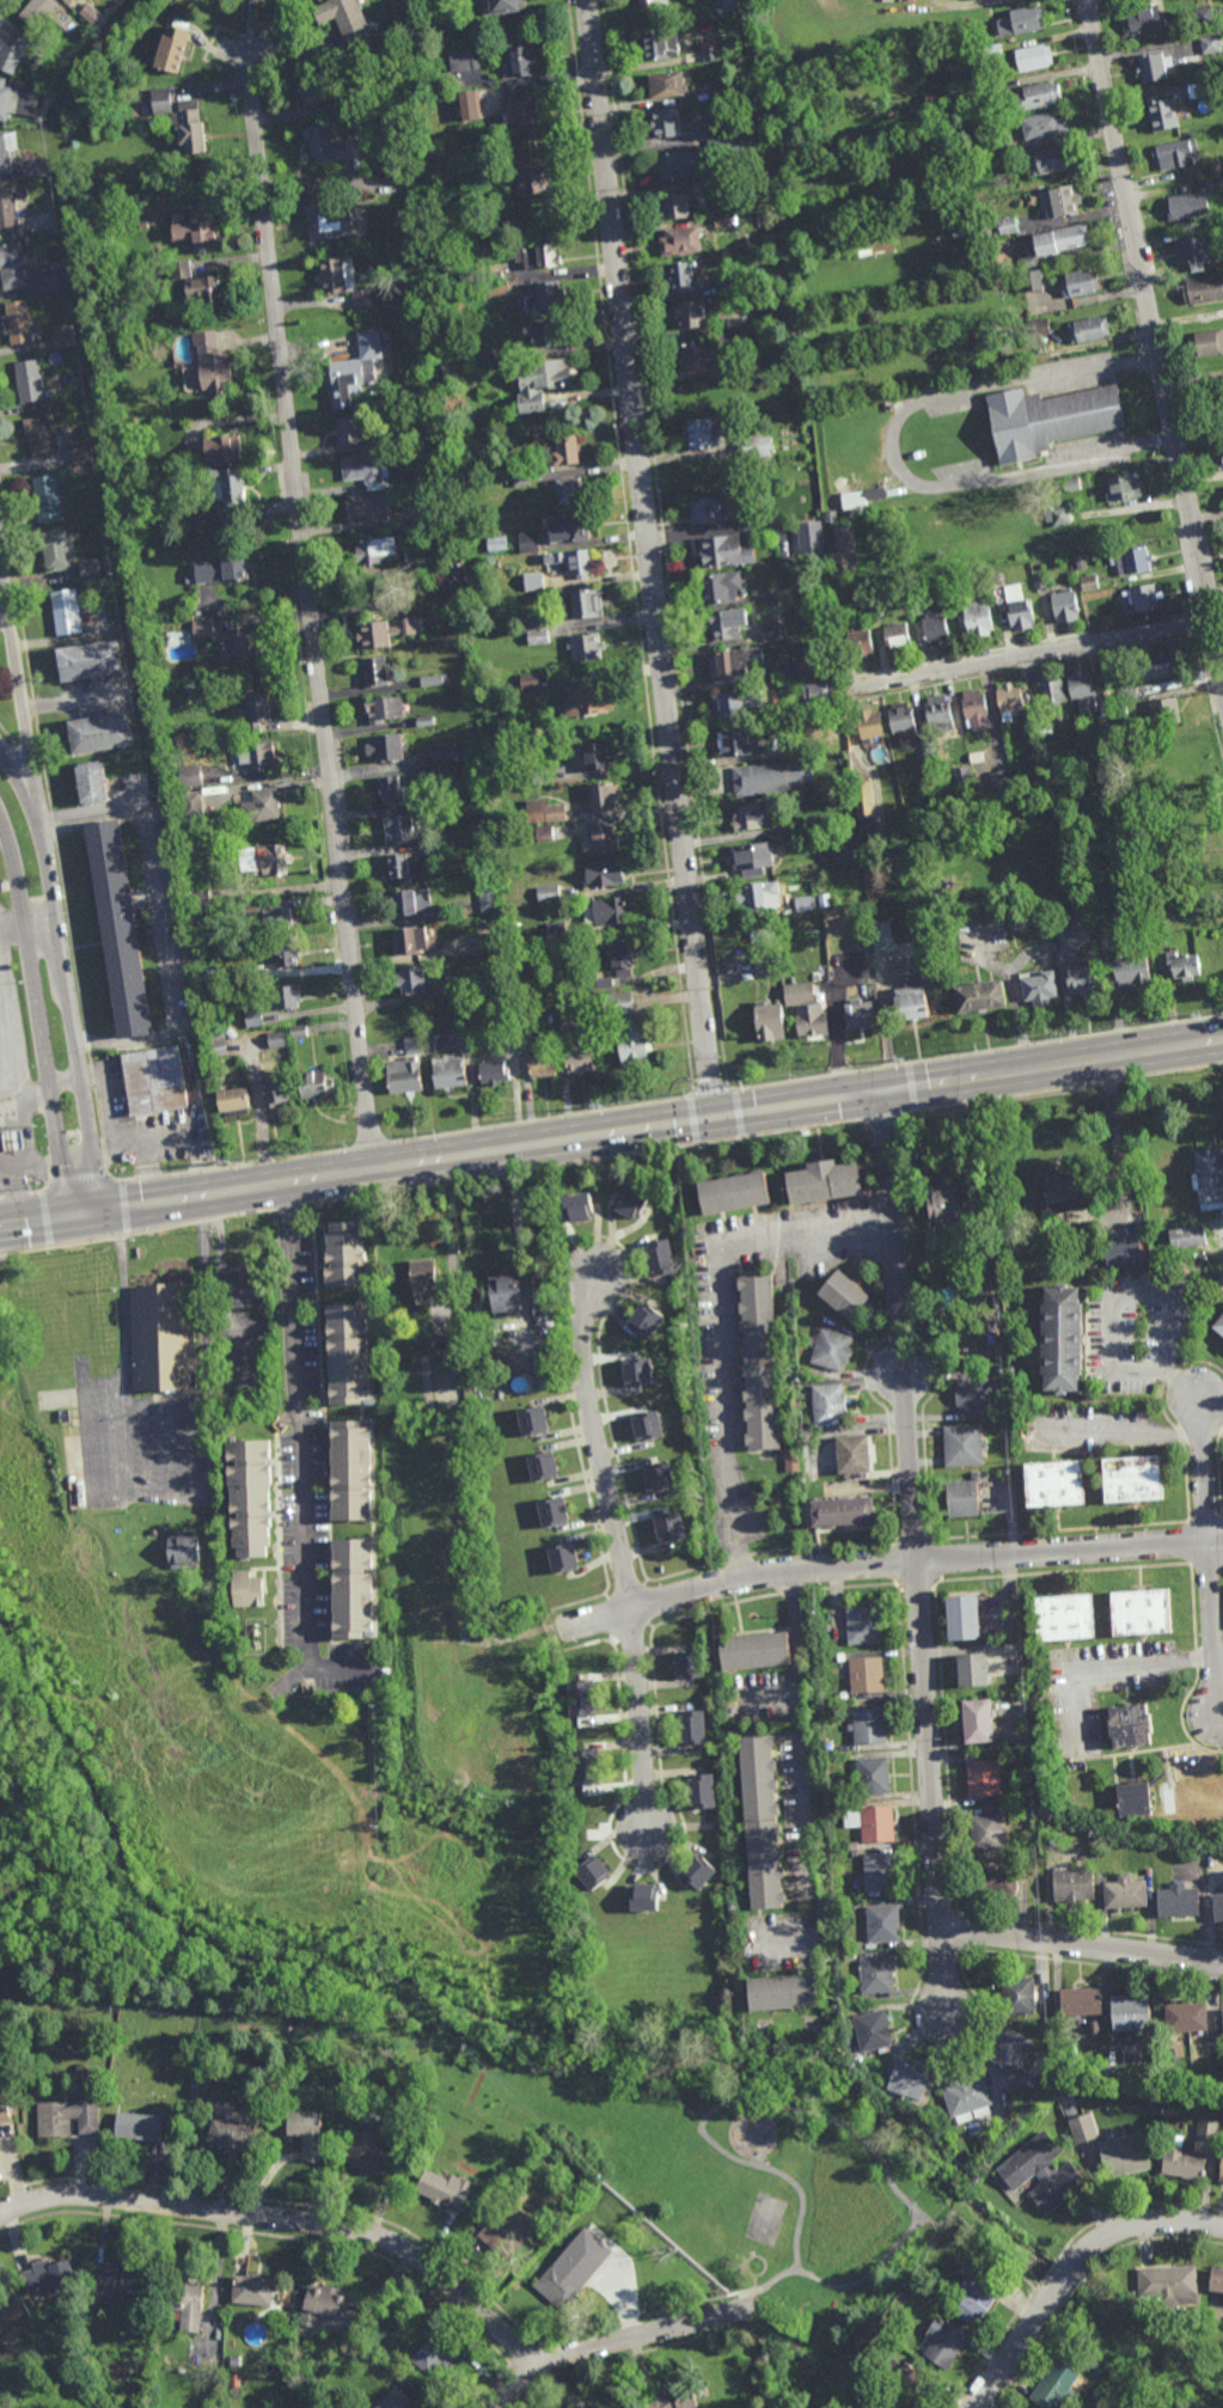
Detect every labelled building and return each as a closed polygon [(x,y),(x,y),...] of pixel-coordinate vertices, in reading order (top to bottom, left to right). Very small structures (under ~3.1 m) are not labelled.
[(18,16),(31,0),(52,0),(61,8),(60,10),(78,25),(69,35),(48,17),(36,31),(18,16)] [(312,8),(331,0),(357,0),(371,32),(359,38),(362,45),(355,49),(351,42),(346,44),(335,19),(319,26),(312,8)] [(491,17),(490,0),(526,0),(527,10),(521,11),(521,13),(491,17)] [(641,10),(640,0),(668,0),(668,7),(641,10)] [(723,13),(722,0),(739,0),(740,12),(723,13)] [(93,26),(79,13),(85,6),(84,5),(87,1),(103,16),(93,26)] [(1039,7),(1041,7),(1045,24),(1041,25),(1042,30),(1016,36),(1016,35),(999,37),(997,22),(998,22),(998,19),(1004,18),(1004,20),(1013,18),(1011,11),(1039,5),(1039,7)] [(1160,18),(1167,17),(1168,26),(1163,27),(1164,31),(1132,37),(1132,36),(1125,37),(1121,16),(1127,14),(1126,12),(1158,6),(1160,18)] [(1198,29),(1194,10),(1213,7),(1216,26),(1198,29)] [(186,30),(190,31),(186,42),(189,42),(179,74),(154,67),(166,24),(171,25),(173,18),(189,22),(186,30)] [(13,75),(0,69),(0,50),(0,34),(1,31),(27,44),(23,55),(26,56),(22,65),(19,63),(13,75)] [(679,56),(669,57),(671,59),(647,62),(643,33),(667,31),(668,33),(677,32),(679,56)] [(1204,55),(1201,38),(1219,35),(1222,53),(1204,55)] [(998,43),(1001,43),(1003,54),(986,57),(984,47),(989,45),(989,44),(992,43),(992,45),(995,44),(995,43),(997,42),(998,43)] [(528,45),(531,45),(531,53),(537,53),(538,68),(533,68),(534,77),(514,79),(512,54),(509,54),(509,48),(510,48),(510,47),(515,47),(515,48),(524,47),(524,45),(528,44),(528,45)] [(1045,47),(1050,47),(1053,63),(1047,65),(1048,67),(1021,73),(1016,50),(1020,49),(1019,48),(1025,47),(1025,49),(1044,44),(1045,47)] [(705,62),(703,48),(718,45),(721,60),(705,62)] [(451,73),(448,55),(477,51),(479,69),(451,73)] [(1164,59),(1172,57),(1174,67),(1166,69),(1168,80),(1145,86),(1142,75),(1138,77),(1136,68),(1141,67),(1138,60),(1163,53),(1164,59)] [(69,79),(63,72),(68,66),(75,73),(69,79)] [(652,100),(649,74),(684,72),(686,97),(652,100)] [(325,106),(343,104),(344,116),(324,118),(323,106),(301,109),(298,75),(320,73),(325,106)] [(16,123),(0,121),(0,77),(6,78),(5,86),(11,87),(11,88),(20,90),(16,123)] [(1057,84),(1057,85),(1059,84),(1062,99),(1060,99),(1060,102),(1056,102),(1056,105),(1017,114),(1015,103),(1010,104),(1009,98),(1014,97),(1014,96),(1016,94),(1015,93),(1020,93),(1020,94),(1021,94),(1020,91),(1023,90),(1023,87),(1051,81),(1052,85),(1057,84)] [(1190,99),(1188,85),(1204,82),(1205,98),(1190,99)] [(153,115),(149,88),(169,86),(171,112),(153,115)] [(928,114),(924,93),(949,88),(953,108),(928,114)] [(536,99),(538,99),(540,122),(538,122),(539,127),(532,128),(532,133),(518,134),(518,129),(514,130),(510,103),(512,103),(510,92),(534,90),(536,99)] [(461,123),(458,93),(478,92),(482,121),(461,123)] [(1173,100),(1179,127),(1152,132),(1146,98),(1158,96),(1160,103),(1173,100)] [(51,108),(43,108),(44,99),(53,99),(51,108)] [(200,124),(206,123),(208,154),(186,157),(186,154),(179,155),(178,142),(182,141),(178,111),(176,111),(176,103),(178,103),(178,102),(197,99),(200,124)] [(654,140),(652,111),(680,109),(683,137),(654,140)] [(1059,118),(1065,117),(1068,130),(1042,136),(1042,139),(1033,141),(1033,139),(1023,140),(1019,116),(1057,109),(1059,118)] [(707,137),(704,120),(726,117),(728,135),(707,137)] [(331,146),(341,146),(340,143),(359,142),(360,159),(342,161),(342,160),(332,161),(332,163),(314,164),(314,158),(308,158),(307,141),(304,141),(302,127),(332,124),(334,137),(330,137),(331,146)] [(12,172),(0,174),(0,131),(6,130),(6,133),(16,132),(18,148),(8,149),(12,172)] [(709,159),(707,141),(741,137),(742,151),(739,151),(740,155),(709,159)] [(1161,172),(1156,146),(1196,139),(1198,153),(1193,153),(1196,165),(1161,172)] [(1065,146),(1070,145),(1074,165),(1069,166),(1070,167),(1039,173),(1039,172),(1033,173),(1028,153),(1034,152),(1034,151),(1064,145),(1065,146)] [(693,177),(660,181),(659,172),(653,173),(652,161),(658,161),(656,152),(690,148),(693,177)] [(17,163),(19,177),(44,172),(42,159),(17,163)] [(1211,173),(1210,165),(1221,163),(1222,171),(1211,173)] [(497,179),(469,184),(466,169),(495,165),(497,179)] [(546,176),(550,175),(550,179),(546,181),(548,190),(514,194),(513,189),(515,189),(514,172),(519,171),(519,169),(546,165),(546,176)] [(710,192),(709,178),(729,176),(730,190),(710,192)] [(1074,191),(1080,190),(1082,203),(1076,204),(1078,213),(1053,218),(1047,187),(1072,182),(1074,191)] [(19,226),(0,229),(0,187),(13,185),(14,188),(26,185),(27,197),(16,198),(19,226)] [(686,192),(697,191),(698,207),(689,207),(690,218),(664,220),(664,210),(660,212),(660,206),(662,206),(661,194),(686,191),(686,192)] [(1169,220),(1168,210),(1170,209),(1168,197),(1207,191),(1210,214),(1169,220)] [(334,202),(349,200),(353,232),(314,236),(311,204),(318,203),(318,202),(322,202),(323,203),(329,203),(329,200),(334,198),(334,202)] [(192,220),(212,218),(213,225),(216,225),(218,242),(215,242),(215,249),(195,251),(194,236),(175,238),(173,221),(183,221),(182,210),(191,209),(192,220)] [(763,227),(760,214),(769,213),(771,226),(763,227)] [(729,216),(734,216),(735,225),(730,225),(730,226),(715,227),(714,216),(729,215),(729,216)] [(999,236),(997,219),(1016,215),(1019,232),(999,236)] [(137,228),(137,220),(148,219),(148,228),(137,228)] [(984,237),(980,224),(989,222),(991,234),(984,237)] [(1081,225),(1086,224),(1089,243),(1084,244),(1084,245),(1057,251),(1057,252),(1038,256),(1038,255),(1037,255),(1033,237),(1032,238),(1031,233),(1081,224),(1081,225)] [(678,253),(661,256),(659,237),(665,236),(665,228),(698,225),(702,251),(692,252),(678,253)] [(964,236),(952,238),(950,236),(948,236),(947,232),(950,232),(950,230),(962,228),(964,236)] [(1205,270),(1192,273),(1191,264),(1178,265),(1175,244),(1180,244),(1179,240),(1216,236),(1219,258),(1204,261),(1205,270)] [(561,264),(556,264),(557,265),(538,268),(525,269),(525,259),(515,261),(513,244),(554,239),(556,253),(559,253),(561,264)] [(2,289),(0,270),(0,244),(20,240),(27,286),(2,289)] [(355,287),(372,286),(373,306),(353,307),(350,289),(322,292),(320,281),(319,281),(317,256),(351,253),(355,287)] [(1020,269),(1017,257),(1035,253),(1038,267),(1020,269)] [(175,277),(172,261),(191,258),(194,276),(175,277)] [(692,280),(697,280),(698,288),(693,289),(693,292),(673,293),(672,282),(668,283),(668,275),(671,275),(669,263),(690,261),(692,280)] [(40,277),(59,276),(59,263),(39,264),(40,277)] [(74,280),(66,280),(66,275),(63,275),(63,270),(65,270),(65,267),(73,265),(74,280)] [(1025,292),(1021,270),(1040,268),(1044,289),(1025,292)] [(1090,271),(1095,270),(1099,288),(1094,289),(1094,292),(1065,298),(1065,297),(1063,297),(1062,289),(1064,288),(1062,280),(1065,279),(1064,273),(1089,268),(1090,271)] [(189,304),(186,279),(200,277),(200,275),(222,273),(225,300),(189,304)] [(1187,282),(1222,275),(1222,301),(1191,306),(1190,302),(1185,304),(1182,285),(1187,283),(1187,282)] [(508,293),(488,295),(485,282),(507,279),(508,293)] [(559,286),(564,285),(565,300),(563,301),(563,308),(526,312),(525,297),(528,297),(527,285),(537,283),(537,281),(558,279),(559,286)] [(718,297),(717,283),(738,281),(739,294),(718,297)] [(705,314),(710,314),(711,324),(707,325),(707,326),(678,330),(674,301),(703,298),(705,314)] [(32,342),(30,343),(30,344),(20,346),(20,344),(11,346),(10,334),(4,335),(1,316),(6,316),(5,302),(26,299),(32,342)] [(727,332),(726,317),(746,316),(748,330),(727,332)] [(1070,340),(1068,340),(1066,336),(1069,336),(1066,324),(1072,323),(1072,320),(1100,316),(1100,318),(1106,317),(1109,335),(1103,336),(1105,338),(1076,344),(1076,343),(1070,343),(1070,340)] [(1031,337),(1028,319),(1047,317),(1050,334),(1031,337)] [(564,329),(567,329),(568,335),(564,336),(564,346),(533,347),(532,343),(531,343),(531,324),(539,324),(539,319),(563,318),(564,329)] [(55,349),(51,329),(72,325),(74,347),(55,349)] [(220,350),(227,349),(228,359),(232,359),(234,378),(231,379),(232,391),(204,393),(198,343),(195,344),(192,331),(218,329),(220,350)] [(374,384),(368,384),(368,381),(360,383),(361,392),(349,393),(350,405),(346,407),(346,408),(340,409),(340,407),(332,408),(329,359),(359,356),(356,330),(380,329),(383,357),(373,357),(375,381),(374,381),(374,384)] [(1194,334),(1222,329),(1222,354),(1198,357),(1194,334)] [(738,334),(744,334),(744,340),(751,338),(752,354),(722,357),(722,362),(717,362),(717,369),(680,373),(680,365),(674,366),(673,352),(678,350),(677,341),(701,338),(702,341),(716,340),(716,335),(728,335),(727,334),(738,332),(738,334)] [(493,359),(491,347),(514,344),(515,357),(493,359)] [(542,391),(544,391),(545,410),(520,412),(518,386),(521,386),(519,362),(568,357),(571,386),(542,389),(542,391)] [(20,404),(13,362),(38,359),(44,399),(20,404)] [(759,390),(747,379),(756,369),(768,381),(759,390)] [(1125,426),(1050,441),(1051,450),(1035,452),(1035,457),(1001,465),(997,447),(998,446),(987,395),(1022,387),(1023,395),(1039,391),(1040,398),(1117,383),(1125,426)] [(337,445),(335,416),(360,414),(362,442),(337,445)] [(51,432),(56,430),(60,450),(54,451),(55,452),(30,457),(27,435),(24,435),(22,420),(49,415),(51,432)] [(721,445),(713,445),(714,447),(690,450),(690,446),(684,447),(681,424),(687,423),(686,420),(711,417),(711,418),(717,418),(721,445)] [(558,435),(577,433),(581,463),(555,466),(554,456),(544,457),(543,444),(532,445),(531,432),(542,430),(542,429),(558,428),(558,435)] [(237,434),(239,434),(241,456),(239,456),(240,462),(232,463),(232,464),(227,464),(227,463),(221,463),(221,464),(216,465),(215,458),(207,459),(204,438),(226,435),(226,434),(237,433),(237,434)] [(393,447),(392,435),(409,434),(410,446),(393,447)] [(741,458),(740,438),(769,434),(771,456),(741,458)] [(93,462),(72,464),(69,445),(73,444),(73,445),(91,442),(93,462)] [(383,482),(363,484),(363,478),(342,479),(340,459),(379,454),(383,482)] [(508,475),(507,460),(526,459),(527,473),(508,475)] [(244,500),(236,501),(237,518),(224,519),(222,501),(221,501),(221,497),(212,499),(210,478),(212,478),(210,467),(240,465),(244,500)] [(1142,496),(1119,500),(1119,503),(1115,505),(1115,500),(1111,501),(1106,501),(1105,491),(1109,491),(1106,477),(1137,471),(1142,496)] [(38,522),(31,478),(56,473),(63,519),(38,522)] [(528,485),(513,487),(512,476),(528,473),(528,485)] [(399,488),(399,476),(416,475),(416,485),(399,488)] [(575,506),(574,506),(573,503),(557,505),(555,478),(581,476),(583,502),(575,503),(575,506)] [(1056,494),(1054,481),(1062,479),(1078,477),(1080,489),(1064,491),(1064,493),(1056,494)] [(886,498),(885,487),(866,489),(867,500),(886,498)] [(727,495),(735,495),(736,508),(732,508),(733,520),(692,524),(690,499),(707,497),(707,496),(711,495),(711,497),(721,496),(721,491),(726,490),(727,495)] [(385,508),(386,508),(387,519),(365,521),(363,517),(347,518),(344,495),(384,491),(385,508)] [(1069,513),(1072,513),(1074,520),(1070,520),(1070,525),(1052,527),(1051,521),(1045,522),(1042,508),(1052,507),(1052,508),(1066,506),(1069,513)] [(587,520),(593,519),(594,530),(588,530),(588,540),(564,543),(564,542),(559,542),(558,530),(563,530),(562,513),(586,511),(587,520)] [(836,521),(825,521),(825,511),(836,511),(836,521)] [(825,555),(801,557),(800,555),(794,556),(790,525),(797,524),(797,521),(821,519),(825,555)] [(225,531),(224,522),(238,521),(239,528),(225,531)] [(399,540),(398,526),(420,525),(421,539),(399,540)] [(833,551),(831,527),(852,525),(855,550),(833,551)] [(72,569),(62,570),(62,572),(57,573),(57,570),(47,573),(44,562),(42,562),(41,554),(43,552),(41,533),(65,530),(72,569)] [(519,552),(518,532),(536,531),(538,551),(519,552)] [(744,563),(704,568),(703,558),(701,558),(699,549),(702,549),(701,538),(703,538),(703,537),(708,536),(708,537),(740,533),(744,563)] [(380,563),(362,564),(362,561),(351,562),(349,548),(354,546),(354,545),(357,545),(357,539),(393,536),(396,558),(379,561),(380,563)] [(507,550),(487,551),(487,550),(484,550),(484,548),(487,548),(485,542),(484,543),(484,540),(485,540),(485,538),(506,536),(507,550)] [(1148,555),(1151,555),(1152,561),(1149,561),(1151,570),(1119,576),(1115,562),(1109,563),(1108,555),(1123,551),(1121,550),(1145,545),(1148,555)] [(582,549),(589,549),(592,573),(587,573),(587,579),(576,580),(576,575),(571,575),(569,558),(563,560),(563,561),(555,562),(554,552),(580,550),(580,548),(582,548),(582,549)] [(221,552),(244,550),(247,579),(221,581),(221,580),(194,582),(191,562),(209,561),(208,550),(220,549),(221,552)] [(1077,570),(1074,556),(1083,555),(1086,568),(1077,570)] [(80,580),(78,561),(98,558),(100,577),(80,580)] [(1082,592),(1078,576),(1090,574),(1090,572),(1095,570),(1099,588),(1082,592)] [(525,592),(522,573),(542,572),(544,589),(525,592)] [(701,605),(698,575),(740,572),(741,588),(735,589),(736,601),(701,605)] [(990,585),(987,574),(999,573),(1002,583),(990,585)] [(1035,589),(1032,575),(1041,573),(1046,587),(1035,589)] [(1149,583),(1152,583),(1154,587),(1155,587),(1156,591),(1154,591),(1155,592),(1162,591),(1163,597),(1156,599),(1157,599),(1157,603),(1156,603),(1157,607),(1136,612),(1136,611),(1132,612),(1133,613),(1130,615),(1130,612),(1126,613),(1125,609),(1124,609),(1123,605),(1129,604),(1127,595),(1121,597),(1120,592),(1130,589),(1129,588),(1132,587),(1132,586),(1135,586),(1136,587),(1139,586),(1138,585),(1142,583),(1142,585),(1146,585),(1145,583),(1149,582),(1149,583)] [(1023,599),(1029,598),(1031,605),(1034,623),(1032,623),(1032,628),(1014,631),(1014,627),(1010,627),(1008,615),(1010,613),(1008,604),(1007,604),(1003,586),(1020,583),(1023,599)] [(77,593),(78,593),(84,632),(56,636),(50,592),(77,588),(77,593)] [(562,622),(559,595),(571,594),(571,591),(600,588),(604,616),(562,622)] [(1078,621),(1056,624),(1054,618),(1053,618),(1050,593),(1074,589),(1078,615),(1077,615),(1078,621)] [(848,601),(845,603),(843,599),(850,594),(852,599),(848,601)] [(910,613),(907,598),(917,597),(919,612),(910,613)] [(979,604),(987,603),(992,630),(989,630),(990,636),(972,638),(972,634),(966,635),(961,607),(970,606),(968,603),(979,600),(979,604)] [(872,622),(868,607),(877,605),(881,619),(872,622)] [(741,638),(713,641),(711,627),(710,627),(709,612),(732,610),(732,611),(738,611),(739,624),(740,624),(741,638)] [(937,616),(944,615),(949,638),(941,640),(941,641),(935,642),(935,641),(925,643),(921,619),(924,618),(923,613),(936,611),(937,616)] [(548,628),(524,630),(521,615),(526,615),(526,617),(546,615),(548,628)] [(213,634),(237,631),(238,636),(245,635),(245,634),(249,632),(249,635),(257,634),(258,644),(261,644),(262,661),(234,664),(233,654),(228,655),(228,659),(218,660),(216,646),(213,646),(212,636),(191,638),(190,619),(212,617),(213,634)] [(414,621),(421,621),(421,629),(415,629),(415,634),(398,636),(397,634),(389,635),(390,646),(361,649),(360,641),(356,641),(355,632),(359,632),(357,623),(386,619),(387,627),(397,625),(396,618),(414,617),(414,621)] [(779,625),(785,625),(787,636),(781,637),(782,638),(763,641),(762,623),(779,622),(779,625)] [(897,624),(906,622),(910,642),(907,643),(907,646),(891,649),(889,642),(886,643),(882,627),(892,624),(891,623),(897,622),(897,624)] [(850,656),(845,629),(869,624),(875,652),(850,656)] [(528,644),(527,631),(548,629),(549,642),(528,644)] [(599,641),(603,641),(604,648),(599,648),(600,659),(574,661),(571,636),(586,635),(586,634),(588,632),(588,634),(592,634),(591,632),(598,631),(599,641)] [(63,684),(57,649),(118,638),(124,673),(63,684)] [(759,656),(756,658),(748,659),(750,666),(746,666),(747,677),(716,682),(716,678),(711,679),(708,655),(713,655),(713,652),(763,646),(764,656),(759,656)] [(1168,654),(1174,653),(1178,673),(1172,674),(1173,676),(1143,680),(1139,682),(1135,659),(1145,656),(1145,655),(1168,652),(1168,654)] [(794,677),(793,658),(824,654),(826,673),(794,677)] [(365,686),(362,658),(385,655),(387,684),(365,686)] [(828,672),(827,661),(836,660),(836,672),(828,672)] [(1083,672),(1089,671),(1094,695),(1093,695),(1095,710),(1088,711),(1089,713),(1080,714),(1077,703),(1080,703),(1078,698),(1070,701),(1066,676),(1074,674),(1072,671),(1083,668),(1083,672)] [(521,692),(520,674),(538,672),(539,691),(521,692)] [(1059,678),(1062,678),(1066,701),(1059,702),(1062,713),(1045,716),(1042,705),(1041,707),(1037,683),(1039,683),(1038,676),(1058,672),(1059,678)] [(420,686),(418,676),(446,673),(447,684),(420,686)] [(825,683),(828,683),(830,703),(808,704),(808,701),(806,701),(805,689),(807,689),(806,682),(819,682),(819,679),(825,679),(825,683)] [(1120,703),(1115,686),(1133,680),(1138,697),(1120,703)] [(1013,686),(1020,685),(1025,709),(1021,710),(1021,715),(1011,716),(1011,720),(1002,721),(1001,714),(999,714),(995,686),(1002,685),(1002,683),(1011,682),(1013,686)] [(606,699),(612,698),(613,709),(607,710),(607,713),(597,714),(597,715),(582,716),(582,715),(558,717),(557,705),(573,704),(571,699),(569,699),(568,696),(571,696),(570,690),(605,685),(606,699)] [(979,692),(983,692),(986,715),(984,716),(986,728),(971,731),(971,726),(965,727),(960,699),(962,699),(961,691),(978,689),(979,692)] [(760,705),(745,708),(746,716),(721,719),(720,716),(715,717),(713,695),(717,695),(717,692),(744,690),(744,691),(758,690),(760,705)] [(269,720),(258,721),(259,733),(241,734),(240,722),(246,721),(246,717),(234,719),(232,696),(244,695),(244,693),(265,691),(269,720)] [(944,699),(948,698),(954,728),(930,732),(924,702),(928,702),(928,697),(944,693),(944,699)] [(391,696),(400,696),(403,717),(381,719),(381,723),(368,725),(367,707),(365,707),(363,699),(375,698),(375,696),(391,695),(391,696)] [(836,707),(832,699),(839,695),(843,702),(836,707)] [(1148,728),(1145,717),(1150,717),(1148,702),(1176,696),(1181,722),(1148,728)] [(909,705),(912,705),(917,728),(915,728),(918,745),(916,746),(916,747),(912,748),(912,746),(900,748),(898,733),(893,734),(888,710),(892,709),(891,704),(909,701),(909,705)] [(1119,721),(1115,707),(1125,704),(1129,720),(1119,721)] [(1109,727),(1112,726),(1115,742),(1102,745),(1099,729),(1101,728),(1097,713),(1106,710),(1109,727)] [(71,756),(66,721),(127,711),(133,746),(71,756)] [(870,738),(872,744),(862,745),(862,742),(858,744),(856,726),(858,726),(857,715),(881,711),(885,735),(870,738)] [(433,716),(434,716),(435,722),(433,723),(433,725),(416,726),(415,716),(433,715),(433,716)] [(769,740),(766,719),(784,717),(787,738),(769,740)] [(1031,732),(1028,722),(1034,721),(1037,729),(1031,732)] [(748,744),(752,742),(753,754),(724,758),(724,754),(720,756),(716,732),(722,731),(721,727),(746,725),(748,744)] [(402,760),(375,763),(374,754),(366,754),(365,744),(373,744),(373,735),(400,733),(402,760)] [(274,768),(259,769),(259,770),(247,771),(247,763),(238,764),(237,752),(246,751),(245,742),(271,740),(274,768)] [(606,748),(613,748),(614,760),(609,762),(609,768),(600,769),(600,771),(585,771),(585,759),(579,760),(579,746),(582,746),(582,744),(606,741),(606,748)] [(453,745),(455,745),(457,758),(453,758),(454,760),(433,763),(432,745),(452,742),(453,745)] [(919,771),(916,752),(929,750),(932,769),(919,771)] [(960,765),(959,752),(967,751),(968,765),(960,765)] [(814,781),(805,782),(805,788),(789,789),(790,792),(734,797),(730,766),(785,762),(785,763),(801,760),(801,763),(812,762),(814,781)] [(105,801),(103,801),(103,803),(82,807),(82,805),(78,805),(73,768),(75,766),(75,765),(97,762),(97,765),(99,764),(105,801)] [(420,780),(418,765),(438,764),(439,778),(420,780)] [(178,787),(176,768),(200,765),(202,784),(178,787)] [(531,786),(530,769),(546,766),(548,783),(531,786)] [(956,794),(952,769),(968,766),(973,792),(956,794)] [(1022,783),(1019,771),(1033,766),(1037,780),(1022,783)] [(993,793),(989,772),(1008,769),(1011,789),(993,793)] [(398,787),(411,786),(412,803),(389,806),(389,805),(381,805),(380,794),(378,794),(378,789),(380,789),(379,777),(397,776),(398,787)] [(855,819),(851,781),(870,778),(874,817),(855,819)] [(611,784),(617,784),(619,806),(613,807),(614,811),(586,813),(585,803),(589,803),(587,784),(611,782),(611,784)] [(253,821),(241,823),(240,803),(251,802),(250,790),(276,787),(279,819),(253,821)] [(181,818),(178,793),(200,790),(202,815),(181,818)] [(544,805),(564,803),(564,821),(525,824),(524,800),(544,799),(544,805)] [(432,818),(432,805),(448,803),(448,817),(432,818)] [(758,825),(758,829),(732,832),(728,809),(754,806),(756,811),(765,809),(768,824),(758,825)] [(412,831),(417,830),(418,841),(385,844),(383,815),(411,813),(412,831)] [(116,1043),(105,971),(110,971),(86,825),(121,819),(128,867),(124,868),(151,1038),(116,1043)] [(807,831),(806,820),(815,820),(815,830),(807,831)] [(534,843),(533,826),(551,825),(552,841),(534,843)] [(613,833),(617,833),(619,851),(592,855),(591,839),(586,841),(585,827),(613,825),(613,833)] [(846,841),(845,832),(854,831),(854,839),(846,841)] [(763,875),(742,878),(742,870),(733,870),(729,847),(770,841),(773,866),(762,868),(763,875)] [(286,874),(271,876),(271,878),(264,879),(264,876),(261,876),(261,872),(256,872),(257,875),(251,875),(250,872),(239,873),(237,850),(252,848),(252,847),(283,843),(286,874)] [(836,864),(833,848),(855,844),(857,861),(836,864)] [(428,860),(429,874),(410,876),(410,884),(400,885),(399,880),(390,881),(387,854),(406,852),(408,862),(428,860)] [(620,873),(624,872),(625,882),(614,884),(616,887),(587,890),(586,881),(583,881),(582,878),(586,876),(585,862),(619,858),(620,873)] [(778,894),(770,896),(771,907),(742,911),(741,905),(735,905),(734,893),(740,893),(740,885),(750,884),(750,882),(760,881),(762,882),(777,880),(778,894)] [(479,913),(476,885),(495,882),(499,911),(479,913)] [(185,909),(183,887),(209,885),(212,905),(185,909)] [(537,902),(536,887),(558,885),(561,899),(537,902)] [(427,888),(428,907),(422,907),(423,913),(392,917),(391,911),(386,912),(385,900),(390,900),(389,892),(427,888)] [(794,912),(791,897),(812,894),(814,910),(794,912)] [(591,925),(591,922),(581,923),(580,909),(588,907),(588,902),(622,897),(625,922),(591,925)] [(241,915),(241,905),(258,904),(259,912),(241,915)] [(281,909),(289,907),(291,925),(288,925),(289,936),(263,939),(261,910),(269,909),(269,907),(280,906),(281,909)] [(548,940),(545,923),(564,921),(567,937),(548,940)] [(397,957),(395,930),(426,927),(428,951),(418,952),(420,954),(397,957)] [(773,940),(751,942),(750,939),(746,939),(745,933),(750,933),(750,930),(772,928),(773,940)] [(479,952),(478,934),(500,933),(501,951),(479,952)] [(631,951),(634,951),(635,955),(631,957),(632,967),(631,967),(631,977),(614,978),(614,970),(611,970),(610,955),(609,955),(607,951),(610,951),(609,942),(630,940),(631,951)] [(294,951),(298,949),(298,958),(294,958),(295,967),(275,970),(274,958),(270,958),(268,945),(293,941),(294,951)] [(758,951),(757,943),(772,941),(773,949),(758,951)] [(894,958),(932,953),(936,978),(922,979),(927,1016),(916,1017),(917,1020),(909,1021),(909,1019),(895,1020),(891,985),(888,985),(883,953),(893,952),(894,958)] [(1126,959),(1136,958),(1136,953),(1144,952),(1144,957),(1146,957),(1150,985),(1135,988),(1135,990),(1115,992),(1112,960),(1115,960),(1114,953),(1126,952),(1126,959)] [(1176,958),(1187,957),(1198,955),(1200,977),(1190,978),(1190,982),(1181,983),(1180,979),(1172,980),(1170,972),(1167,972),(1164,953),(1175,952),(1176,958)] [(777,976),(766,977),(766,974),(754,976),(752,957),(775,954),(777,976)] [(1095,977),(1101,977),(1102,985),(1096,986),(1097,992),(1089,994),(1089,996),(1077,998),(1077,995),(1068,996),(1064,967),(1094,962),(1095,977)] [(433,974),(434,974),(435,990),(426,991),(427,995),(402,997),(400,989),(396,989),(395,977),(399,977),(398,967),(432,964),(433,974)] [(245,982),(244,968),(258,967),(258,971),(262,971),(262,980),(245,982)] [(197,983),(196,971),(215,970),(216,982),(197,983)] [(487,989),(484,973),(501,971),(503,986),(487,989)] [(1050,1007),(1032,1009),(1031,1002),(1023,1003),(1020,979),(1040,977),(1039,973),(1052,971),(1057,998),(1048,1000),(1050,1007)] [(595,989),(594,977),(611,976),(612,986),(595,989)] [(785,1006),(782,985),(812,982),(814,1003),(785,1006)] [(955,1017),(952,989),(1001,982),(1005,1010),(955,1017)] [(273,988),(296,985),(299,998),(294,1000),(294,1007),(275,1009),(273,988)] [(604,1014),(603,995),(610,994),(610,992),(631,991),(634,1012),(604,1014)] [(779,1004),(781,1004),(784,1039),(758,1041),(753,1007),(754,1007),(754,1002),(765,1001),(765,1006),(775,1004),(773,1000),(778,998),(779,1004)] [(861,1002),(872,1001),(875,1027),(864,1028),(866,1031),(857,1032),(856,1029),(846,1031),(844,1004),(850,1004),(849,1000),(861,998),(861,1002)] [(554,1025),(552,1006),(569,1003),(571,1022),(554,1025)] [(823,1013),(826,1013),(828,1038),(805,1041),(803,1038),(799,1039),(795,1016),(797,1016),(796,1007),(821,1003),(823,1013)] [(245,1029),(243,1012),(259,1009),(262,1027),(245,1029)] [(516,1031),(514,1012),(525,1010),(527,1029),(516,1031)] [(503,1032),(501,1014),(510,1013),(513,1031),(503,1032)] [(289,1038),(288,1026),(305,1025),(306,1037),(289,1038)] [(646,1041),(650,1040),(652,1050),(647,1050),(648,1059),(646,1061),(646,1065),(623,1067),(623,1063),(619,1063),(617,1027),(644,1025),(646,1041)] [(267,1049),(264,1033),(282,1031),(285,1046),(267,1049)] [(206,1059),(202,1037),(222,1033),(225,1056),(206,1059)] [(426,1052),(423,1035),(442,1033),(444,1051),(426,1052)] [(404,1056),(402,1038),(421,1035),(423,1053),(404,1056)] [(186,1107),(128,1116),(120,1055),(177,1045),(186,1107)] [(583,1072),(576,1074),(576,1071),(567,1072),(564,1047),(589,1045),(592,1070),(583,1071),(583,1072)] [(530,1076),(527,1051),(551,1049),(554,1074),(530,1076)] [(433,1089),(428,1056),(463,1051),(466,1084),(433,1089)] [(415,1057),(417,1057),(421,1090),(387,1094),(384,1061),(404,1059),(404,1057),(415,1056),(415,1057)] [(505,1064),(508,1064),(509,1080),(496,1082),(497,1086),(488,1086),(488,1082),(479,1083),(477,1062),(503,1059),(505,1064)] [(324,1078),(331,1078),(332,1090),(326,1092),(326,1096),(317,1098),(317,1101),(311,1101),(311,1098),(299,1099),(296,1072),(324,1070),(324,1078)] [(282,1082),(291,1082),(292,1100),(291,1100),(291,1101),(274,1104),(274,1107),(264,1108),(264,1101),(262,1101),(261,1084),(273,1083),(271,1080),(282,1078),(282,1082)] [(247,1113),(222,1117),(221,1110),(218,1110),(214,1088),(245,1083),(249,1106),(246,1106),(247,1113)] [(17,1133),(18,1143),(10,1144),(11,1150),(25,1148),(23,1132),(17,1133)] [(1222,1148),(1222,1155),(1222,1210),(1200,1214),(1197,1188),(1192,1188),(1190,1175),(1194,1174),(1191,1153),(1222,1148)] [(787,1204),(857,1196),(852,1163),(831,1166),(831,1161),(802,1165),(803,1172),(783,1174),(787,1204)] [(766,1203),(759,1172),(693,1185),(699,1217),(766,1203)] [(1044,1175),(1069,1173),(1071,1185),(1075,1185),(1076,1193),(1088,1192),(1089,1210),(1042,1215),(1041,1199),(1045,1199),(1044,1190),(1046,1190),(1044,1175)] [(956,1185),(958,1208),(925,1210),(923,1188),(956,1185)] [(634,1220),(644,1198),(620,1187),(611,1209),(634,1220)] [(563,1224),(593,1220),(589,1196),(558,1199),(563,1224)] [(357,1221),(359,1233),(365,1233),(368,1288),(320,1290),(318,1253),(325,1252),(324,1234),(326,1233),(326,1223),(357,1221)] [(1170,1248),(1167,1228),(1201,1223),(1205,1243),(1170,1248)] [(647,1277),(673,1271),(666,1239),(640,1245),(647,1277)] [(411,1295),(409,1259),(434,1257),(436,1294),(411,1295)] [(488,1314),(518,1310),(515,1290),(508,1291),(507,1282),(515,1282),(514,1271),(484,1275),(485,1285),(494,1284),(495,1295),(487,1296),(488,1314)] [(834,1271),(867,1297),(846,1322),(814,1295),(834,1271)] [(543,1275),(552,1273),(555,1308),(534,1309),(531,1275),(543,1273),(543,1275)] [(736,1276),(770,1273),(778,1448),(746,1450),(736,1276)] [(258,1284),(267,1284),(268,1297),(243,1300),(243,1306),(231,1307),(231,1301),(228,1301),(227,1279),(258,1277),(258,1284)] [(1051,1290),(1041,1290),(1041,1304),(1035,1304),(1037,1375),(1041,1375),(1041,1388),(1072,1388),(1072,1375),(1077,1375),(1076,1303),(1072,1303),(1072,1289),(1062,1289),(1062,1284),(1051,1284),(1051,1290)] [(133,1392),(130,1288),(192,1285),(195,1370),(190,1370),(191,1389),(133,1392)] [(624,1322),(648,1338),(661,1318),(637,1302),(624,1322)] [(320,1304),(368,1304),(369,1406),(322,1406),(320,1304)] [(1210,1327),(1222,1312),(1222,1338),(1210,1327)] [(978,1336),(978,1314),(995,1313),(996,1334),(978,1336)] [(809,1363),(840,1373),(850,1339),(820,1331),(809,1363)] [(432,1351),(432,1334),(452,1333),(453,1350),(432,1351)] [(622,1387),(650,1385),(648,1358),(619,1361),(622,1387)] [(959,1414),(991,1413),(991,1377),(958,1377),(958,1388),(953,1388),(953,1405),(959,1405),(959,1414)] [(812,1429),(843,1428),(842,1385),(809,1386),(812,1429)] [(548,1432),(543,1406),(515,1412),(520,1437),(548,1432)] [(634,1443),(662,1436),(655,1410),(626,1418),(634,1443)] [(324,1422),(371,1420),(372,1522),(325,1523),(324,1422)] [(943,1467),(980,1466),(979,1450),(986,1450),(985,1441),(979,1441),(978,1425),(942,1428),(943,1467)] [(836,1473),(868,1472),(866,1436),(834,1438),(836,1473)] [(222,1441),(269,1441),(270,1560),(224,1560),(222,1441)] [(785,1472),(784,1449),(797,1449),(799,1472),(785,1472)] [(524,1455),(549,1450),(555,1475),(530,1480),(524,1455)] [(1099,1460),(1157,1456),(1160,1501),(1101,1503),(1099,1460)] [(1020,1463),(1080,1460),(1082,1504),(1022,1508),(1020,1463)] [(672,1487),(665,1461),(640,1468),(646,1495),(672,1487)] [(974,1516),(972,1481),(943,1483),(946,1518),(974,1516)] [(534,1503),(563,1496),(569,1522),(540,1529),(534,1503)] [(808,1528),(870,1523),(868,1496),(806,1501),(808,1528)] [(660,1545),(687,1536),(679,1510),(652,1520),(660,1545)] [(196,1536),(198,1536),(198,1563),(196,1563),(196,1567),(171,1569),(171,1564),(169,1564),(169,1538),(171,1538),(171,1532),(196,1532),(196,1536)] [(325,1539),(371,1539),(373,1640),(326,1642),(325,1539)] [(544,1551),(570,1544),(577,1571),(551,1577),(544,1551)] [(206,1588),(206,1571),(221,1571),(222,1588),(206,1588)] [(230,1573),(262,1573),(262,1611),(230,1611),(230,1573)] [(1107,1595),(1166,1590),(1169,1631),(1111,1636),(1107,1595)] [(203,1607),(202,1595),(212,1595),(212,1607),(203,1607)] [(942,1600),(980,1596),(983,1639),(944,1643),(942,1600)] [(1033,1601),(1084,1599),(1087,1639),(1034,1642),(1033,1601)] [(846,1645),(879,1643),(876,1607),(844,1609),(846,1645)] [(718,1673),(788,1664),(784,1632),(715,1640),(718,1673)] [(837,1662),(837,1652),(844,1652),(845,1661),(837,1662)] [(674,1679),(702,1677),(702,1654),(673,1655),(674,1679)] [(954,1656),(983,1655),(984,1687),(955,1688),(954,1656)] [(850,1695),(886,1693),(882,1658),(848,1662),(850,1695)] [(564,1686),(588,1683),(591,1718),(567,1721),(564,1686)] [(839,1700),(839,1692),(848,1692),(848,1700),(839,1700)] [(959,1701),(987,1700),(990,1744),(961,1746),(959,1701)] [(1107,1710),(1143,1706),(1148,1743),(1112,1748),(1107,1710)] [(850,1712),(882,1710),(885,1744),(852,1747),(850,1712)] [(678,1744),(704,1743),(703,1711),(675,1712),(678,1744)] [(746,1909),(781,1907),(768,1732),(734,1735),(746,1909)] [(569,1753),(595,1752),(598,1786),(571,1787),(569,1753)] [(856,1796),(887,1795),(885,1759),(855,1760),(856,1796)] [(965,1762),(998,1761),(999,1797),(966,1799),(965,1762)] [(690,1811),(713,1809),(710,1777),(686,1779),(690,1811)] [(1117,1789),(1145,1787),(1146,1814),(1118,1815),(1117,1789)] [(1020,1813),(1020,1802),(1028,1802),(1029,1813),(1020,1813)] [(861,1845),(892,1842),(888,1808),(858,1810),(861,1845)] [(967,1817),(999,1815),(1002,1851),(970,1852),(967,1817)] [(570,1870),(592,1853),(610,1876),(589,1893),(570,1870)] [(696,1890),(715,1871),(698,1853),(678,1872),(696,1890)] [(864,1891),(894,1890),(892,1856),(862,1857),(864,1891)] [(974,1868),(1016,1869),(1015,1896),(972,1895),(974,1868)] [(1051,1872),(1090,1870),(1093,1900),(1053,1903),(1051,1872)] [(1103,1911),(1146,1907),(1144,1883),(1130,1884),(1129,1874),(1117,1875),(1118,1883),(1102,1884),(1103,1911)] [(1157,1918),(1198,1915),(1197,1890),(1181,1891),(1181,1883),(1170,1884),(1172,1893),(1156,1894),(1157,1918)] [(626,1886),(655,1886),(655,1912),(625,1912),(626,1886)] [(1222,1919),(1222,1895),(1211,1896),(1213,1920),(1222,1919)] [(866,1942),(897,1941),(894,1905),(864,1907),(866,1942)] [(861,1994),(891,1992),(888,1958),(858,1961),(861,1994)] [(746,2011),(814,2006),(812,1975),(744,1980),(746,2011)] [(1033,2013),(1032,1978),(999,1979),(1001,2015),(1033,2013)] [(1058,2018),(1100,2016),(1097,1987),(1057,1991),(1058,2018)] [(1111,2033),(1148,2029),(1145,1997),(1108,1999),(1111,2033)] [(1164,2035),(1206,2033),(1204,2004),(1163,2006),(1164,2035)] [(891,2046),(882,2010),(851,2017),(860,2053),(891,2046)] [(1011,2076),(1033,2045),(1004,2025),(983,2056),(1011,2076)] [(1091,2029),(1093,2029),(1093,2025),(1099,2025),(1100,2034),(1094,2034),(1094,2033),(1091,2033),(1091,2029)] [(918,2101),(928,2071),(895,2060),(886,2091),(918,2101)] [(42,2138),(73,2137),(71,2119),(82,2117),(82,2134),(103,2134),(100,2068),(80,2068),(80,2102),(39,2102),(42,2138)] [(982,2076),(991,2104),(987,2106),(990,2114),(976,2120),(972,2110),(970,2111),(972,2121),(958,2126),(954,2116),(950,2117),(941,2089),(949,2085),(948,2082),(972,2073),(973,2078),(982,2076)] [(204,2083),(206,2083),(202,2098),(190,2096),(194,2080),(195,2080),(196,2077),(206,2079),(204,2083)] [(11,2117),(0,2120),(0,2081),(1,2080),(11,2117)] [(10,2091),(7,2083),(14,2080),(17,2090),(10,2091)] [(271,2110),(264,2108),(268,2098),(275,2100),(271,2110)] [(1068,2120),(1076,2145),(1100,2137),(1092,2112),(1068,2120)] [(120,2138),(165,2144),(167,2116),(122,2113),(120,2138)] [(304,2161),(324,2163),(329,2117),(293,2113),(288,2137),(307,2138),(304,2161)] [(212,2141),(228,2147),(225,2155),(240,2159),(241,2152),(256,2156),(259,2132),(218,2119),(212,2141)] [(387,2177),(395,2153),(381,2150),(384,2139),(361,2131),(350,2166),(387,2177)] [(1046,2216),(1087,2184),(1068,2162),(1056,2172),(1050,2164),(1063,2153),(1044,2132),(996,2170),(1013,2193),(1034,2175),(1041,2183),(1027,2195),(1046,2216)] [(1105,2178),(1150,2169),(1141,2134),(1097,2143),(1105,2178)] [(1200,2182),(1205,2157),(1193,2157),(1194,2145),(1182,2144),(1182,2137),(1164,2135),(1160,2175),(1200,2182)] [(509,2169),(501,2163),(506,2157),(514,2162),(509,2169)] [(466,2211),(481,2182),(460,2174),(455,2182),(430,2168),(420,2189),(466,2211)] [(508,2260),(522,2248),(512,2239),(524,2227),(533,2235),(542,2226),(512,2200),(499,2213),(509,2220),(501,2230),(494,2224),(482,2236),(508,2260)] [(580,2259),(568,2248),(580,2233),(593,2244),(580,2259)] [(35,2271),(33,2265),(51,2260),(54,2267),(68,2262),(73,2280),(31,2293),(26,2273),(35,2271)] [(96,2262),(126,2265),(124,2268),(145,2268),(142,2297),(123,2294),(122,2299),(103,2299),(105,2291),(97,2290),(96,2262)] [(569,2306),(585,2291),(557,2266),(540,2285),(569,2306)] [(1137,2269),(1196,2268),(1197,2304),(1160,2305),(1158,2299),(1138,2299),(1137,2269)] [(1210,2269),(1209,2293),(1222,2294),(1222,2271),(1210,2269)] [(983,2273),(1003,2288),(976,2329),(953,2315),(965,2299),(956,2294),(968,2278),(976,2284),(983,2273)] [(236,2303),(275,2309),(277,2280),(238,2276),(236,2303)] [(200,2335),(207,2286),(165,2282),(163,2299),(171,2300),(171,2308),(175,2308),(175,2312),(185,2312),(183,2333),(200,2335)] [(300,2324),(318,2329),(323,2315),(347,2322),(350,2299),(336,2297),(338,2290),(329,2286),(325,2293),(319,2290),(314,2288),(310,2308),(305,2306),(300,2324)] [(393,2315),(385,2309),(390,2303),(398,2309),(393,2315)] [(936,2320),(944,2326),(947,2322),(968,2339),(947,2371),(923,2357),(934,2342),(925,2337),(936,2320)] [(887,2334),(879,2328),(883,2321),(892,2327),(887,2334)] [(434,2378),(464,2349),(440,2333),(415,2355),(434,2378)] [(42,2364),(38,2355),(45,2352),(50,2360),(42,2364)] [(230,2366),(230,2355),(239,2355),(239,2366),(230,2366)] [(1095,2370),(1088,2365),(1091,2358),(1100,2363),(1095,2370)] [(941,2384),(921,2407),(903,2407),(893,2402),(903,2386),(894,2379),(909,2361),(941,2384)] [(1077,2377),(1057,2407),(1039,2407),(1027,2400),(1054,2361),(1077,2377)] [(301,2384),(296,2381),(302,2373),(307,2377),(301,2384)] [(418,2403),(399,2385),(380,2407),(414,2407),(418,2403)] [(654,2407),(695,2407),(689,2385),(650,2392),(654,2407)] [(1096,2407),(1088,2401),(1094,2392),(1102,2400),(1096,2407)]
